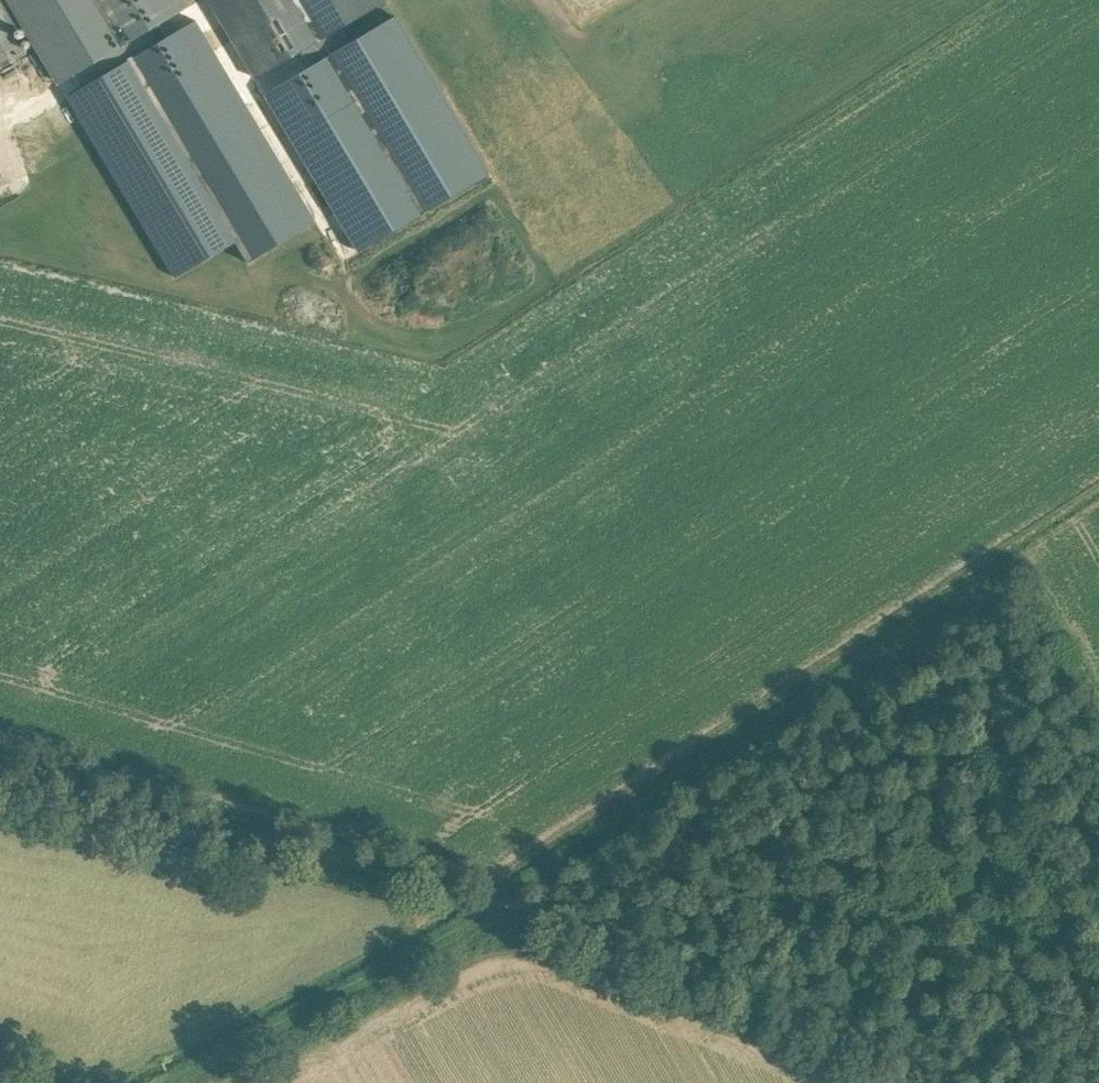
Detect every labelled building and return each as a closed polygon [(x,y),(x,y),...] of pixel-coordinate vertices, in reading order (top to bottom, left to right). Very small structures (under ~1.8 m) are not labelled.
[(61,82),(74,74),(159,24),(189,6),(185,0),(12,0),(61,82)] [(256,77),(302,49),(342,26),(385,0),(211,0),(256,77)] [(27,52),(0,6),(0,68),(27,52)] [(312,66),(266,93),(360,251),(490,173),(397,16),(352,42),(342,26),(302,49),(312,66)] [(84,91),(71,99),(175,275),(236,239),(248,260),(314,222),(196,24),(169,41),(159,24),(74,74),(84,91)]
